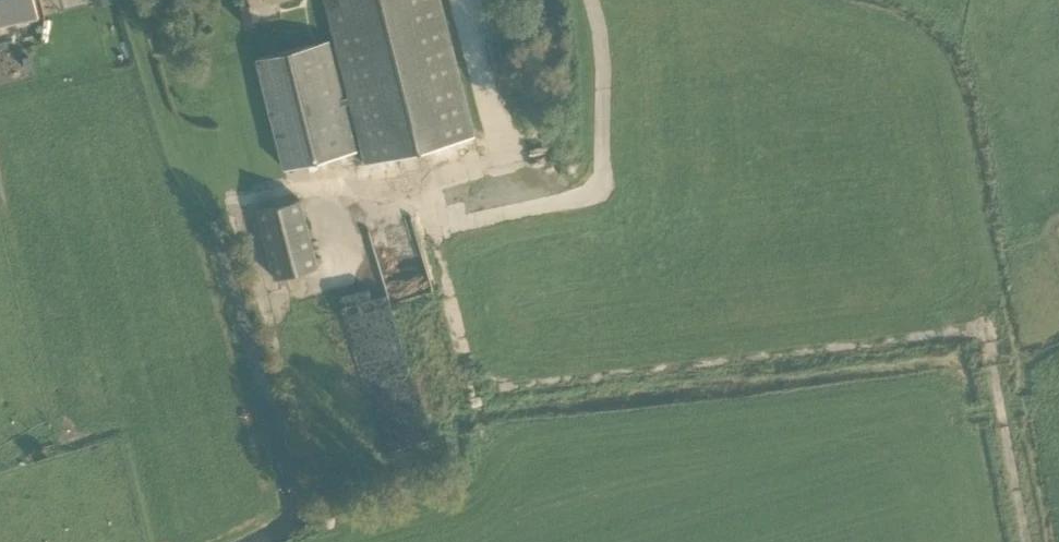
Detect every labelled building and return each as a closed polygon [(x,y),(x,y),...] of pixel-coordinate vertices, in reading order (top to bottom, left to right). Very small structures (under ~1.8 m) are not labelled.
[(35,5),(34,0),(0,0),(0,13),(35,5)] [(439,0),(323,0),(347,95),(342,97),(327,39),(255,56),(283,166),(355,149),(343,102),(348,100),(364,162),(473,135),(439,0)] [(272,276),(315,266),(298,198),(255,208),(272,276)]
